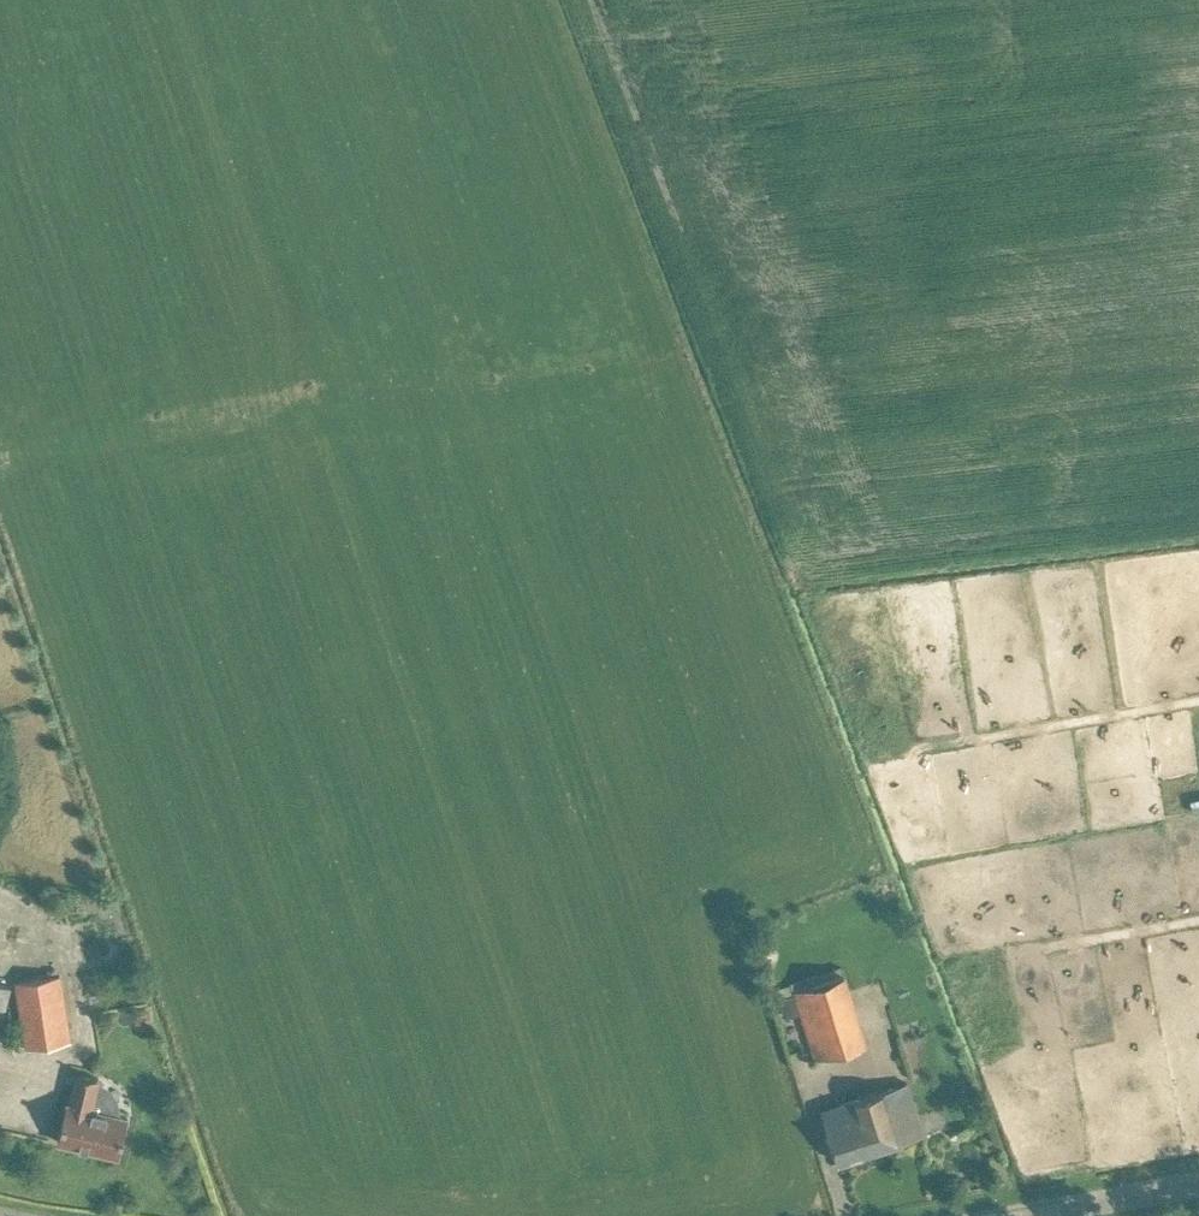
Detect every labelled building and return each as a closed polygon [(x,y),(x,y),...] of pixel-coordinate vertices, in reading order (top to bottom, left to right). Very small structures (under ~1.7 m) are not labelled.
[(60,974),(19,980),(28,1047),(70,1041),(60,974)] [(795,991),(818,1059),(867,1042),(844,974),(795,991)] [(10,983),(0,980),(0,1024),(10,983)] [(101,1091),(96,1089),(99,1077),(78,1072),(70,1102),(67,1102),(58,1140),(119,1154),(128,1116),(110,1112),(111,1106),(109,1100),(106,1095),(101,1091)] [(923,1134),(916,1111),(906,1080),(821,1108),(839,1162),(923,1134)]
